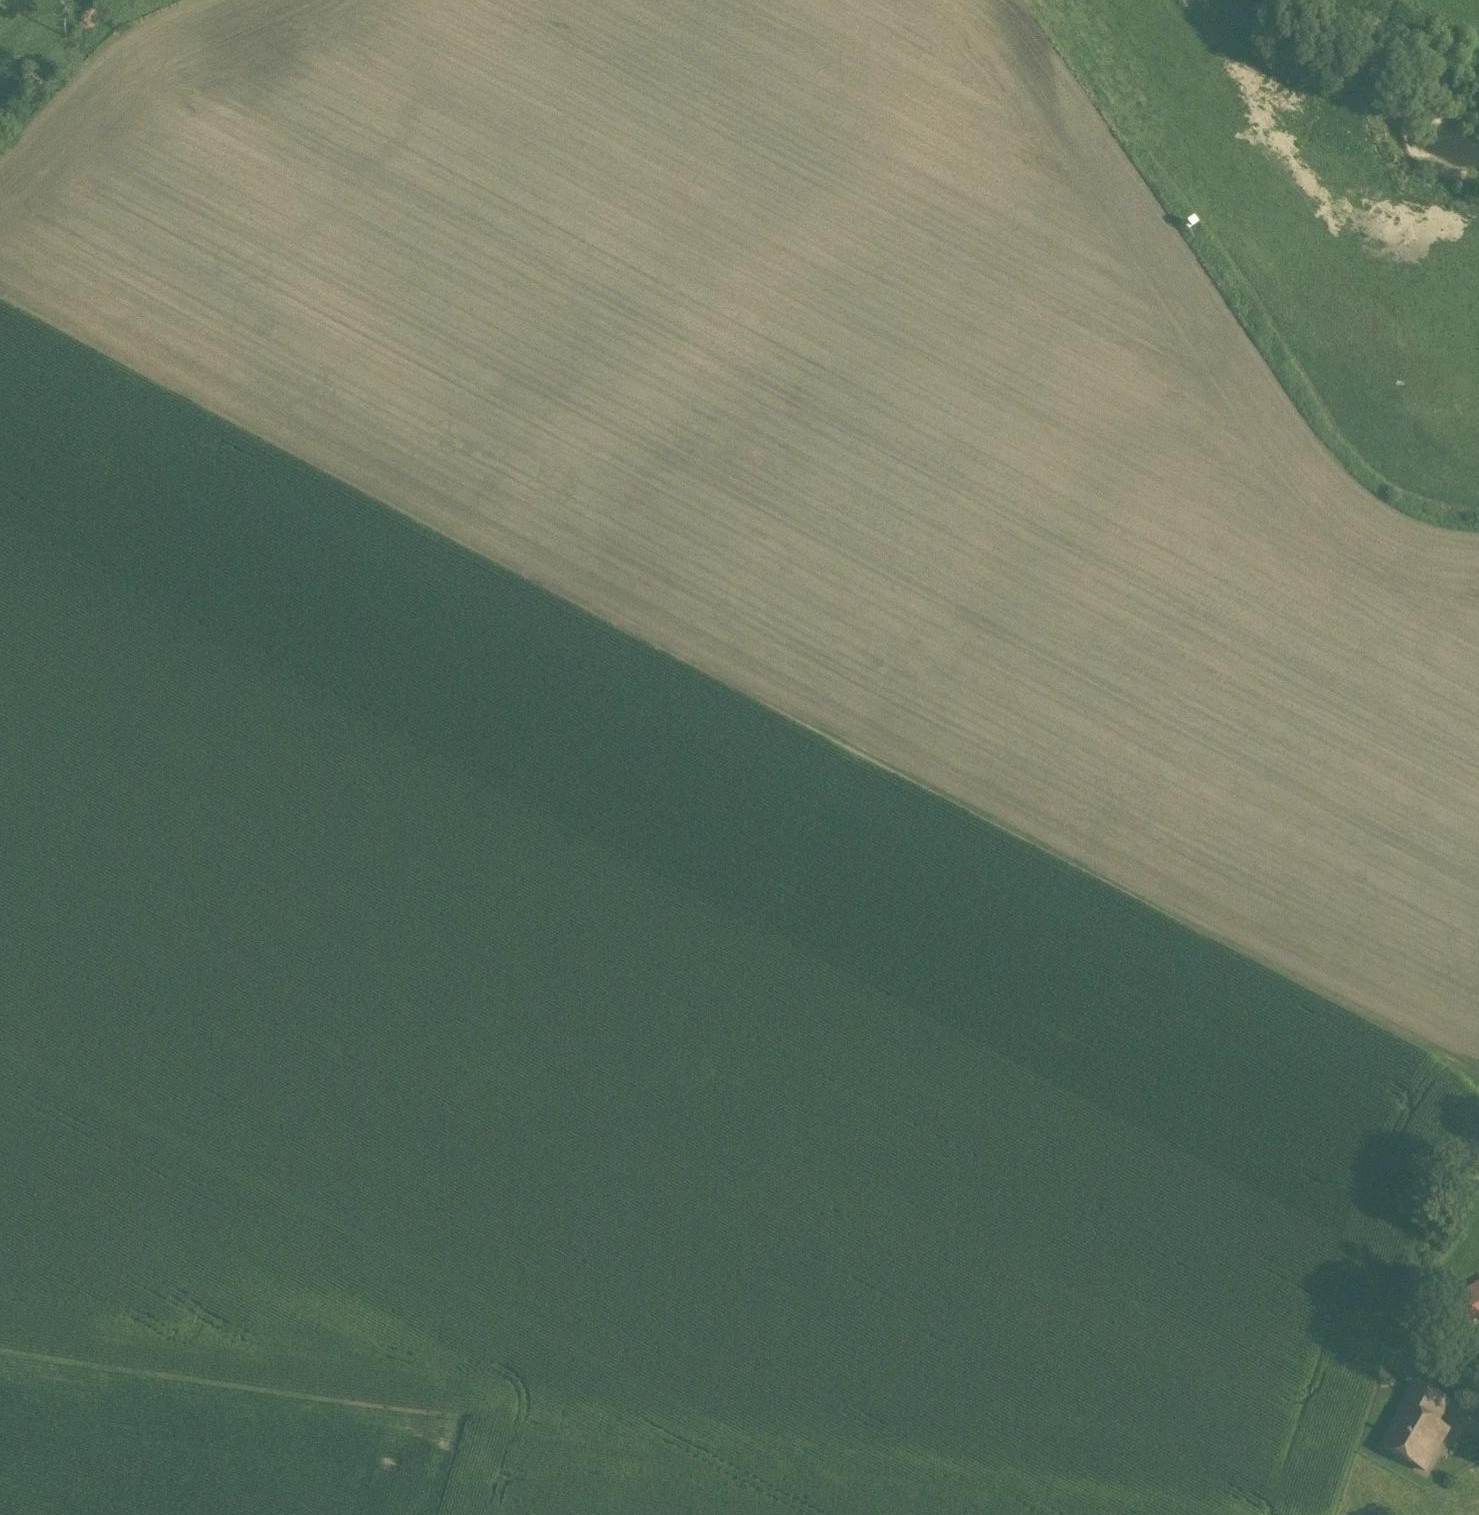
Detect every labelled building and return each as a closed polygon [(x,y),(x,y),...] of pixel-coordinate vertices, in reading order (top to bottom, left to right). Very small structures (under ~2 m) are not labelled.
[(1409,1414),(1435,1426),(1448,1404),(1415,1385),(1403,1410),(1409,1414)] [(1394,1429),(1383,1448),(1426,1472),(1436,1454),(1433,1453),(1445,1431),(1435,1426),(1409,1414),(1399,1432),(1394,1429)]
